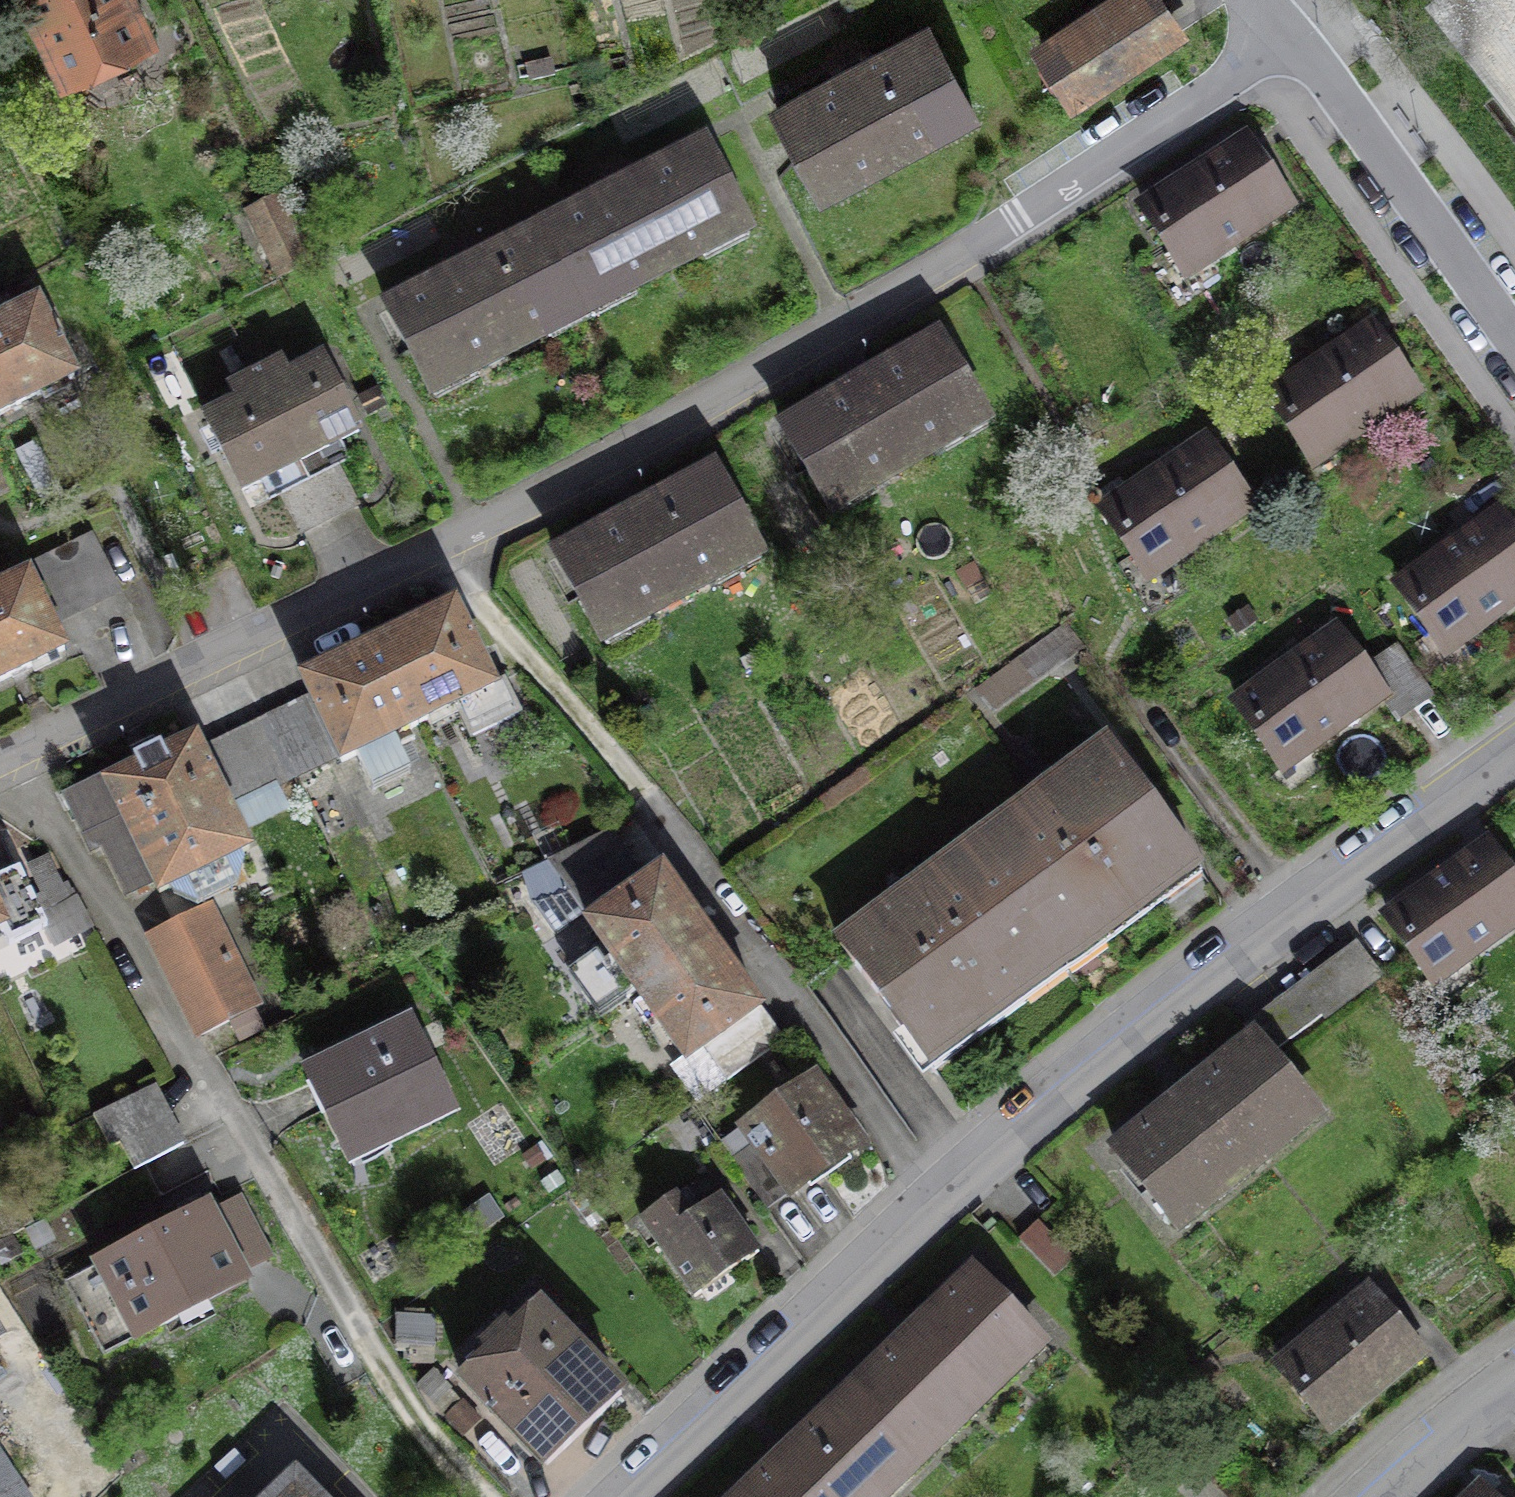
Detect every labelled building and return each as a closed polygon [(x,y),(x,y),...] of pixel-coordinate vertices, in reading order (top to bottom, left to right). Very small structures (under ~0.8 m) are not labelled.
[(166,0),(61,0),(108,94),(194,58),(166,0)] [(1198,0),(1148,0),(1058,57),(1096,117),(1222,38),(1198,0)] [(1418,22),(1514,142),(1514,0),(1445,0),(1418,22)] [(999,110),(957,30),(877,73),(792,118),(834,197),(999,110)] [(1323,213),(1268,130),(1151,207),(1206,290),(1323,213)] [(784,241),(731,143),(660,182),(582,225),(635,322),(784,241)] [(315,272),(286,208),(253,222),(282,287),(315,272)] [(635,322),(582,225),(491,274),(409,315),(455,415),(635,322)] [(61,320),(0,350),(0,448),(99,402),(61,320)] [(1450,401),(1402,329),(1290,404),(1338,476),(1450,401)] [(1013,432),(956,337),(875,386),(790,436),(814,477),(816,480),(847,531),(1013,432)] [(380,433),(340,358),(222,420),(262,495),(380,433)] [(1277,522),(1222,436),(1105,510),(1160,595),(1277,522)] [(795,552),(740,462),(646,519),(562,570),(615,659),(795,552)] [(1413,584),(1466,664),(1514,631),(1514,517),(1413,584)] [(121,591),(97,548),(53,573),(77,615),(121,591)] [(48,580),(0,604),(0,720),(99,671),(48,580)] [(517,710),(471,618),(319,692),(365,784),(517,710)] [(1410,694),(1360,629),(1264,702),(1314,767),(1410,694)] [(1238,877),(1134,744),(1068,796),(902,923),(851,963),(903,1030),(955,1097),(1238,877)] [(290,854),(235,749),(137,793),(190,901),(290,854)] [(5,844),(0,846),(0,965),(49,943),(5,844)] [(1504,848),(1406,925),(1456,988),(1514,942),(1514,862),(1504,848)] [(788,1044),(668,877),(591,932),(714,1096),(788,1044)] [(231,917),(159,949),(206,1047),(279,1014),(231,917)] [(1392,988),(1368,955),(1273,1027),(1298,1060),(1392,988)] [(484,1117),(444,1023),(326,1086),(364,1177),(484,1117)] [(1350,1124),(1277,1037),(1126,1154),(1204,1241),(1350,1124)] [(218,1162),(184,1094),(111,1130),(145,1198),(218,1162)] [(883,1166),(830,1095),(755,1151),(812,1220),(883,1166)] [(775,1245),(722,1180),(661,1228),(716,1293),(775,1245)] [(280,1297),(242,1209),(83,1288),(126,1375),(280,1297)] [(1022,1241),(1067,1287),(1096,1258),(1051,1212),(1022,1241)] [(990,1282),(756,1496),(928,1496),(1077,1361),(990,1282)] [(1442,1348),(1391,1287),(1294,1368),(1344,1428),(1442,1348)] [(647,1396),(570,1303),(484,1376),(565,1465),(647,1396)] [(0,1329),(0,1359),(14,1351),(0,1329)] [(60,1493),(0,1415),(0,1496),(54,1496),(60,1493)] [(312,1481),(295,1496),(328,1496),(312,1481)]
